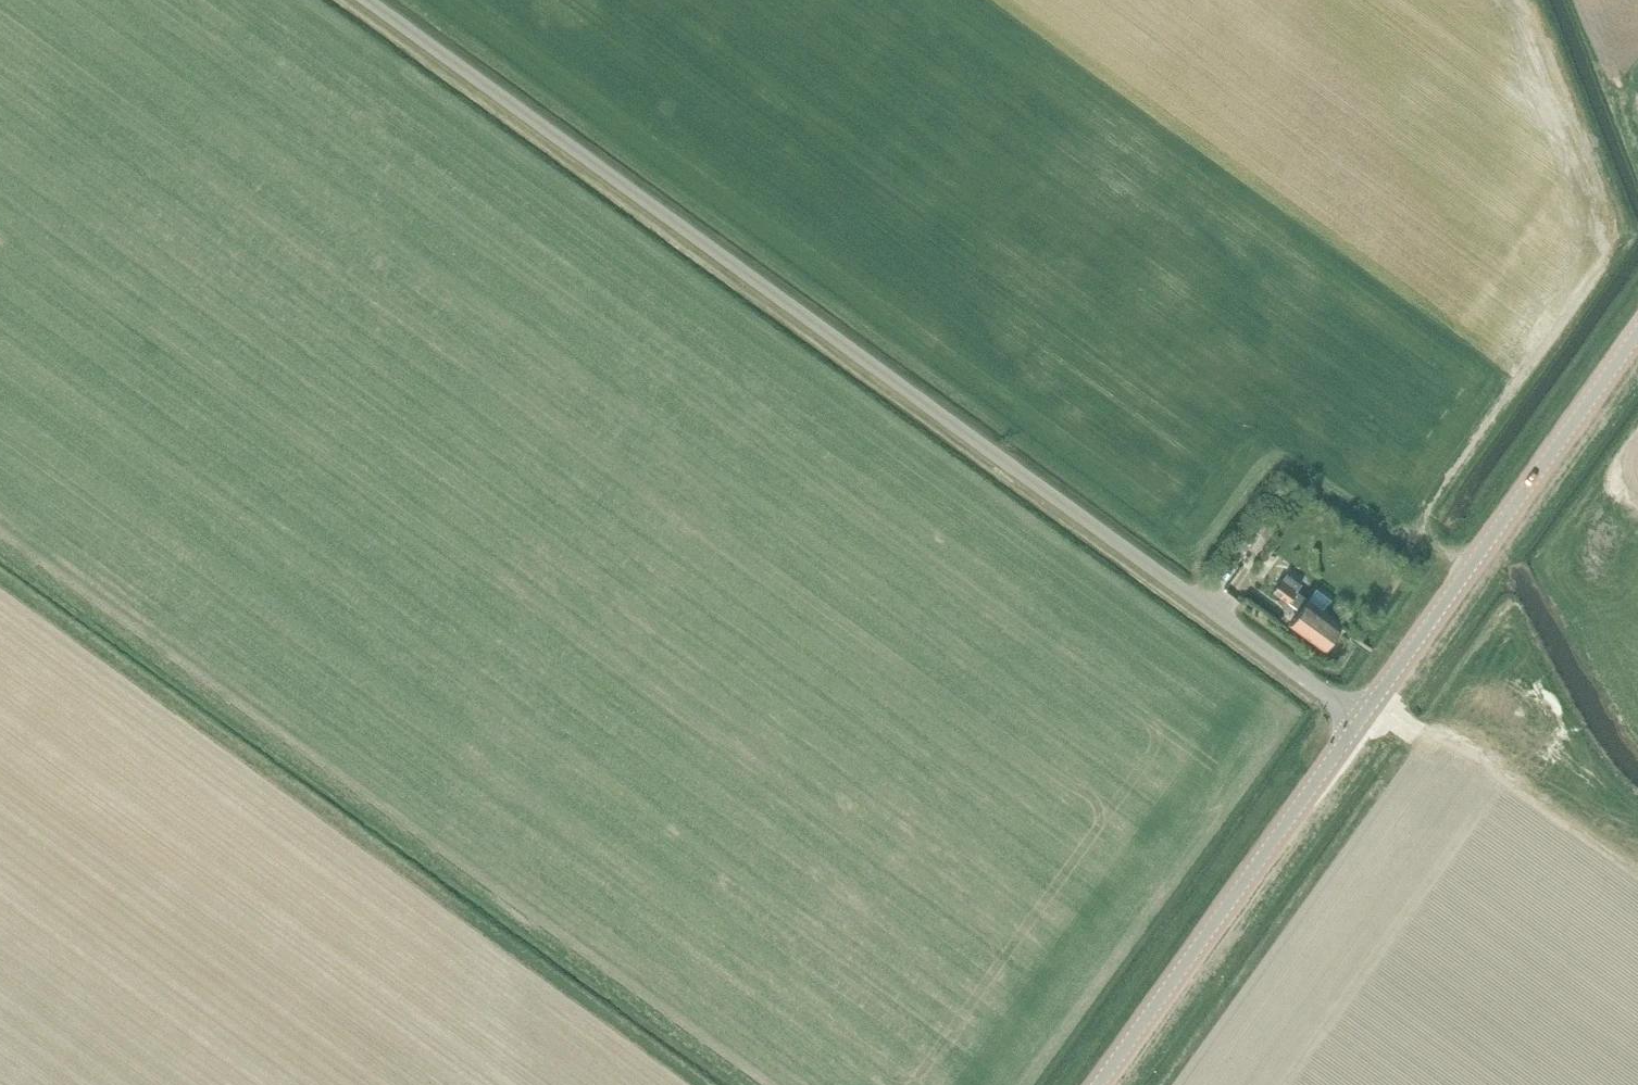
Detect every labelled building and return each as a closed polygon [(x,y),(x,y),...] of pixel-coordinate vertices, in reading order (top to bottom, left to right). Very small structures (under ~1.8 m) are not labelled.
[(1341,623),(1296,591),(1301,583),(1287,572),(1273,591),(1300,610),(1290,625),(1322,648),(1341,623)]
